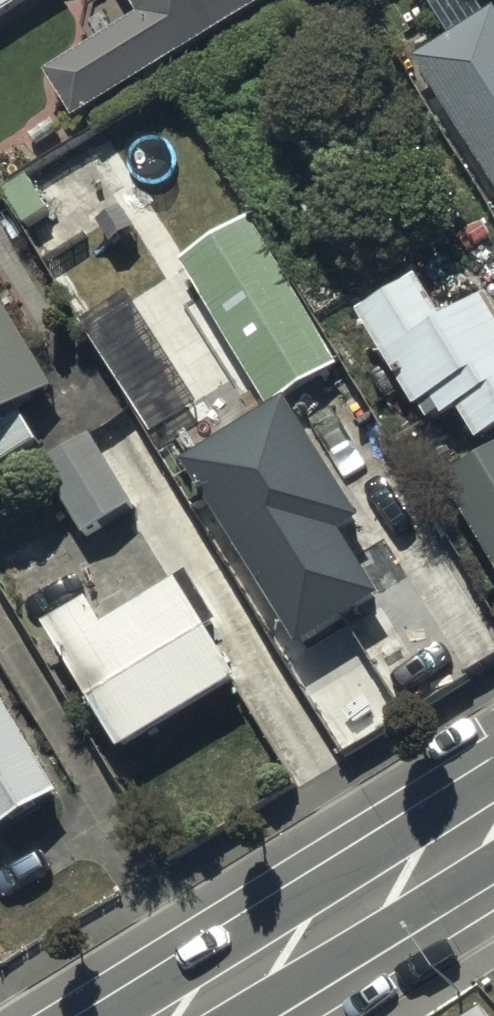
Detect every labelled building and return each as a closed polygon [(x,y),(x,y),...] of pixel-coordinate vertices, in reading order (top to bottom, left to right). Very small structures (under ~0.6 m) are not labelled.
[(51,0),(0,0),(0,33),(51,0)] [(143,31),(51,85),(79,132),(302,0),(125,0),(143,31)] [(420,72),(493,193),(493,27),(420,72)] [(186,264),(272,405),(341,363),(255,222),(186,264)] [(421,421),(437,412),(450,433),(464,425),(484,458),(493,452),(493,318),(490,312),(451,336),(424,292),(364,328),(421,421)] [(46,457),(29,429),(59,403),(0,304),(0,485),(46,457)] [(183,476),(297,668),(385,613),(346,549),(365,537),(292,413),(183,476)] [(45,475),(85,546),(134,519),(94,447),(45,475)] [(493,566),(493,464),(450,490),(493,566)] [(48,644),(125,769),(242,697),(213,650),(224,643),(192,590),(108,642),(92,617),(48,644)] [(0,710),(0,854),(64,814),(0,710)]
